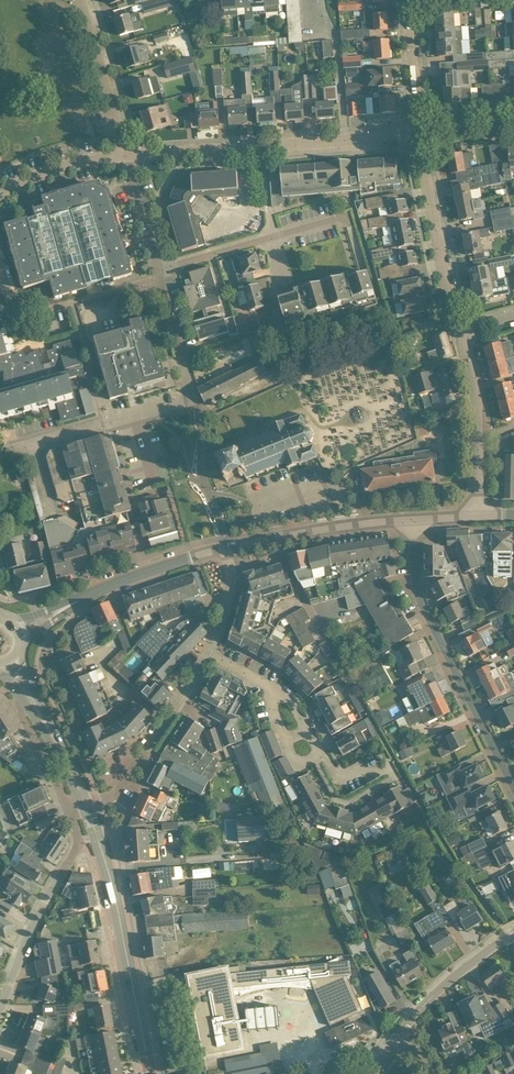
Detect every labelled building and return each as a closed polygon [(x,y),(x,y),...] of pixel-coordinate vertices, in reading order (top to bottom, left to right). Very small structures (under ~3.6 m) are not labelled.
[(143,3),(146,14),(159,10),(158,6),(161,5),(160,0),(154,0),(143,3)] [(238,15),(238,9),(237,0),(223,0),(224,16),(238,15)] [(238,15),(245,15),(246,30),(253,30),(252,15),(251,0),(237,0),(238,9),(238,15)] [(252,15),(266,14),(265,6),(265,0),(251,0),(252,15)] [(339,3),(340,11),(364,10),(364,1),(339,3)] [(482,26),(481,18),(480,2),(464,3),(464,8),(474,7),(475,18),(476,26),(482,26)] [(505,24),(513,23),(513,9),(504,10),(505,24)] [(387,14),(376,15),(365,16),(365,22),(366,32),(388,30),(387,14)] [(435,15),(436,29),(461,27),(461,26),(453,27),(452,14),(435,15)] [(130,16),(126,17),(116,20),(121,36),(144,29),(142,22),(133,25),(130,16)] [(510,38),(513,37),(513,23),(505,24),(506,38),(510,38)] [(486,30),(484,30),(484,39),(496,38),(496,31),(492,31),(492,25),(486,25),(486,30)] [(436,29),(437,43),(462,41),(461,32),(461,27),(436,29)] [(366,30),(364,31),(353,31),(353,32),(344,32),(345,39),(366,38),(366,30)] [(484,39),(484,30),(475,31),(476,40),(484,39)] [(156,42),(169,39),(168,33),(154,36),(156,42)] [(303,36),(289,37),(290,44),(303,43),(303,36)] [(333,41),(323,42),(324,56),(324,58),(335,57),(333,41)] [(389,41),(378,42),(364,43),(365,52),(376,51),(377,59),(390,58),(389,41)] [(462,41),(437,43),(438,57),(455,55),(463,55),(462,41)] [(152,61),(150,54),(141,57),(138,47),(125,51),(130,68),(152,61)] [(231,48),(231,55),(240,55),(240,57),(251,56),(250,47),(232,48),(231,48)] [(192,48),(183,50),(186,59),(191,58),(194,57),(192,48)] [(504,51),(485,53),(486,61),(487,60),(505,59),(504,51)] [(465,54),(466,62),(486,61),(485,53),(465,54)] [(344,58),(344,69),(346,69),(357,68),(359,68),(362,67),(361,57),(344,58)] [(165,65),(168,78),(195,71),(191,58),(165,65)] [(487,60),(488,71),(489,71),(489,69),(506,67),(505,59),(487,60)] [(457,74),(443,75),(444,81),(441,81),(442,90),(444,90),(445,90),(470,88),(469,73),(488,71),(487,60),(486,61),(466,62),(456,63),(457,74)] [(270,91),(281,90),(281,89),(279,67),(269,68),(270,91)] [(251,68),(241,68),(243,95),(252,94),(251,68)] [(357,68),(346,69),(347,77),(359,76),(359,68),(357,68)] [(509,68),(509,76),(509,79),(503,80),(503,84),(513,84),(513,68),(509,68)] [(213,70),(215,87),(223,86),(222,69),(213,70)] [(381,70),(370,71),(371,78),(371,87),(379,87),(382,87),(392,86),(392,84),(394,83),(394,79),(392,78),(391,70),(381,70)] [(281,89),(281,90),(281,96),(286,95),(288,121),(296,121),(296,124),(304,123),(304,120),(305,120),(303,100),(310,99),(308,76),(308,75),(300,76),(301,82),(292,87),(293,88),(281,89)] [(314,75),(308,76),(310,99),(317,98),(315,84),(314,75)] [(162,93),(159,84),(149,87),(147,79),(134,83),(139,99),(162,93)] [(317,104),(317,109),(318,119),(335,118),(334,100),(338,100),(337,83),(332,83),(333,87),(325,88),(325,93),(326,103),(317,104)] [(361,84),(347,85),(347,87),(348,95),(359,94),(362,94),(361,84)] [(503,85),(489,86),(491,102),(504,101),(504,91),(503,85)] [(489,86),(482,87),(483,103),(491,102),(489,86)] [(470,88),(445,90),(446,105),(460,104),(471,103),(470,88)] [(189,104),(195,103),(192,93),(183,96),(184,102),(189,104)] [(266,98),(253,99),(253,108),(253,109),(258,108),(258,112),(259,123),(277,122),(276,111),(275,97),(266,98)] [(375,98),(375,103),(376,114),(394,112),(393,97),(383,98),(378,99),(378,98),(375,98)] [(243,99),(224,100),(225,110),(230,110),(230,115),(231,125),(248,124),(248,113),(247,108),(246,99),(243,99)] [(197,114),(198,126),(202,126),(202,127),(203,127),(204,130),(210,129),(210,127),(220,126),(219,111),(218,111),(218,102),(211,103),(212,112),(201,113),(201,112),(197,112),(197,114)] [(171,126),(168,115),(165,107),(143,113),(148,132),(171,126)] [(187,127),(198,126),(197,114),(186,115),(187,127)] [(504,179),(512,178),(511,171),(513,170),(513,150),(509,150),(510,163),(501,163),(503,172),(504,179)] [(449,157),(452,174),(472,170),(470,161),(474,160),(473,152),(449,157)] [(359,162),(360,183),(361,195),(377,192),(376,186),(387,185),(403,184),(401,173),(398,174),(397,159),(385,160),(359,162)] [(357,183),(360,183),(359,162),(351,163),(351,161),(332,162),(333,164),(281,168),(283,193),(353,188),(353,186),(357,186),(357,183)] [(475,177),(483,176),(500,173),(498,164),(474,169),(475,177)] [(281,206),(278,169),(270,169),(273,207),(281,206)] [(219,199),(240,198),(240,197),(237,197),(237,190),(239,190),(238,173),(236,173),(236,172),(220,173),(220,174),(210,175),(210,173),(194,175),(194,176),(192,176),(193,180),(186,181),(181,184),(176,188),(174,194),(173,200),(174,207),(170,208),(171,210),(169,210),(174,225),(175,225),(178,235),(177,235),(181,251),(183,250),(183,252),(207,245),(201,225),(203,222),(209,226),(223,206),(217,202),(219,199)] [(505,183),(504,179),(503,172),(500,173),(483,176),(485,187),(505,183)] [(471,201),(469,191),(479,189),(477,182),(467,183),(468,185),(454,188),(456,196),(454,197),(455,205),(458,204),(471,201)] [(92,251),(101,282),(101,284),(110,281),(111,285),(114,284),(113,281),(132,275),(119,234),(122,233),(115,218),(117,217),(110,202),(109,203),(106,192),(92,185),(82,188),(82,186),(66,188),(66,191),(50,192),(50,196),(41,198),(43,203),(31,206),(35,219),(28,221),(27,219),(5,225),(24,289),(50,282),(54,297),(87,288),(80,266),(44,276),(32,234),(45,230),(43,225),(40,226),(39,221),(47,218),(48,220),(70,214),(73,223),(85,230),(94,227),(100,248),(92,251)] [(397,193),(366,199),(367,209),(386,208),(388,216),(408,212),(405,199),(399,200),(397,193)] [(471,201),(458,204),(461,220),(474,218),(475,220),(484,218),(483,211),(481,200),(471,201)] [(491,211),(492,220),(512,217),(510,207),(491,211)] [(388,216),(361,222),(364,233),(371,231),(370,229),(390,228),(392,236),(412,232),(409,219),(403,220),(402,214),(408,213),(408,212),(388,216)] [(492,220),(495,232),(513,229),(513,217),(512,217),(492,220)] [(478,233),(474,234),(464,236),(467,256),(473,255),(475,261),(492,258),(491,250),(482,251),(480,239),(490,238),(489,230),(478,232),(478,233)] [(372,251),(374,260),(416,252),(416,251),(409,253),(408,246),(415,245),(414,240),(416,240),(414,233),(412,233),(412,232),(392,236),(394,243),(376,250),(372,251)] [(378,280),(381,279),(413,273),(412,266),(418,265),(416,252),(374,260),(396,256),(397,263),(384,268),(379,269),(375,270),(378,280)] [(261,270),(257,254),(240,259),(243,270),(237,272),(241,285),(255,281),(253,273),(261,270)] [(471,270),(474,284),(499,279),(498,272),(496,272),(495,268),(513,264),(512,255),(474,263),(475,269),(471,270)] [(240,333),(237,326),(235,317),(227,319),(225,313),(221,314),(219,306),(223,305),(211,267),(190,273),(192,280),(189,281),(187,283),(189,287),(185,288),(193,314),(207,310),(210,318),(195,322),(201,341),(230,333),(230,336),(240,333)] [(280,299),(289,330),(378,304),(369,272),(361,274),(360,271),(296,290),(297,293),(280,299)] [(399,283),(401,295),(409,294),(424,291),(423,289),(425,288),(424,281),(422,281),(421,278),(406,281),(405,275),(414,273),(413,273),(381,279),(390,277),(392,285),(399,283)] [(474,284),(472,285),(473,292),(475,291),(477,298),(493,294),(492,288),(509,285),(510,291),(513,290),(513,276),(499,279),(474,284)] [(245,289),(251,311),(265,307),(263,299),(265,298),(263,292),(261,293),(259,285),(245,289)] [(409,294),(401,295),(394,297),(396,304),(403,303),(405,316),(428,311),(427,308),(429,308),(428,301),(426,301),(425,298),(410,301),(409,294)] [(100,299),(102,305),(108,303),(106,297),(100,299)] [(56,402),(61,420),(96,411),(86,375),(88,374),(85,363),(80,365),(76,350),(74,351),(71,341),(54,346),(55,349),(48,351),(51,363),(43,366),(38,350),(25,359),(20,352),(13,357),(12,355),(0,314),(0,371),(3,371),(4,390),(0,391),(0,418),(56,402)] [(413,321),(415,331),(435,327),(433,317),(413,321)] [(93,339),(101,366),(111,400),(129,395),(127,390),(158,381),(161,380),(165,379),(164,376),(160,362),(156,363),(144,318),(129,322),(131,328),(93,339)] [(260,319),(237,326),(240,333),(240,336),(262,329),(260,319)] [(433,337),(437,350),(430,353),(433,362),(440,360),(454,355),(446,332),(433,337)] [(511,357),(513,357),(513,354),(511,340),(486,347),(490,363),(511,357)] [(233,352),(242,347),(239,341),(230,346),(233,352)] [(253,364),(235,373),(241,386),(268,372),(261,360),(256,351),(249,355),(253,364)] [(511,357),(490,363),(494,379),(509,375),(507,368),(513,367),(511,357)] [(453,367),(442,370),(437,372),(437,373),(431,375),(430,372),(415,377),(420,395),(435,390),(434,390),(441,388),(444,398),(460,393),(453,367)] [(199,389),(202,395),(217,388),(218,390),(227,385),(230,392),(241,387),(241,386),(235,373),(234,372),(199,389)] [(500,403),(513,399),(513,390),(513,391),(511,383),(496,387),(500,403)] [(217,388),(202,395),(207,404),(230,392),(227,385),(218,390),(217,388)] [(500,403),(504,419),(513,416),(513,399),(500,403)] [(223,459),(219,458),(218,460),(221,462),(227,477),(225,480),(229,482),(231,478),(240,475),(241,478),(242,478),(245,477),(246,475),(248,480),(249,480),(250,478),(257,475),(259,476),(260,476),(260,474),(268,471),(269,472),(270,472),(270,471),(278,467),(279,468),(280,468),(281,467),(287,464),(288,467),(287,468),(288,470),(289,469),(290,470),(292,469),(291,468),(300,465),(301,466),(303,465),(302,464),(320,457),(316,446),(315,445),(313,442),(315,438),(317,438),(317,436),(314,436),(313,432),(314,430),(313,429),(312,431),(307,429),(307,426),(303,415),(285,421),(284,420),(282,421),(283,422),(273,426),(273,424),(271,425),(272,427),(270,427),(271,429),(272,428),(274,432),(266,435),(265,434),(264,434),(265,436),(256,439),(256,437),(253,438),(254,440),(246,443),(246,441),(244,442),(245,444),(237,447),(236,445),(234,446),(234,448),(230,450),(232,456),(223,459)] [(80,511),(85,529),(88,539),(106,534),(131,527),(126,512),(130,510),(109,433),(94,438),(93,434),(80,438),(81,441),(52,450),(52,452),(49,457),(47,458),(58,498),(65,502),(77,499),(79,506),(74,507),(75,512),(80,511)] [(503,499),(513,500),(513,438),(513,439),(512,455),(504,455),(503,499)] [(415,457),(397,460),(401,488),(436,483),(434,471),(439,470),(436,449),(414,452),(415,457)] [(401,488),(397,460),(374,463),(375,470),(358,472),(359,478),(364,477),(367,493),(401,488)] [(142,537),(147,535),(148,539),(176,531),(171,515),(169,515),(165,499),(157,501),(156,495),(137,500),(141,513),(140,513),(143,524),(139,525),(142,537)] [(88,539),(85,529),(79,530),(78,531),(75,529),(78,523),(66,515),(58,517),(58,518),(43,522),(58,582),(65,580),(64,576),(86,571),(85,565),(85,564),(85,561),(112,553),(106,534),(88,539)] [(137,550),(131,527),(106,534),(112,553),(112,555),(119,553),(120,551),(123,550),(124,553),(137,550)] [(470,529),(448,530),(449,546),(454,545),(465,573),(472,570),(479,567),(481,567),(481,566),(477,557),(475,552),(470,544),(470,535),(470,529)] [(482,534),(470,535),(470,544),(475,552),(477,557),(481,566),(486,566),(482,534)] [(493,534),(482,534),(486,566),(488,577),(488,578),(494,588),(500,588),(503,588),(507,584),(507,578),(513,578),(513,534),(503,534),(493,534)] [(357,590),(366,605),(391,647),(414,633),(388,588),(390,587),(385,578),(386,578),(396,575),(390,557),(388,536),(330,544),(330,545),(329,545),(329,546),(332,567),(335,567),(356,591),(357,590)] [(19,593),(49,586),(44,564),(47,563),(46,560),(47,559),(43,542),(34,544),(38,560),(26,563),(21,542),(3,547),(9,569),(13,568),(19,593)] [(349,610),(366,605),(357,590),(356,591),(335,567),(332,567),(329,546),(329,545),(326,546),(326,545),(291,553),(291,554),(289,555),(295,572),(296,574),(295,574),(312,605),(335,599),(332,589),(338,588),(340,598),(346,597),(349,610)] [(426,578),(430,578),(460,566),(458,561),(452,563),(445,548),(425,548),(426,578)] [(218,565),(205,568),(211,589),(224,585),(218,565)] [(259,653),(262,654),(270,639),(271,640),(273,635),(277,628),(270,624),(276,601),(295,595),(291,582),(290,583),(287,571),(284,572),(282,565),(255,573),(255,572),(247,575),(249,583),(251,583),(252,585),(249,595),(244,594),(235,628),(234,628),(230,641),(258,656),(259,653)] [(460,566),(430,578),(430,582),(433,587),(432,588),(439,601),(447,597),(449,602),(470,594),(460,566)] [(175,579),(146,589),(152,607),(153,606),(155,612),(156,611),(157,614),(159,613),(160,617),(162,623),(187,615),(185,609),(202,604),(199,597),(200,597),(192,573),(175,579)] [(488,578),(477,583),(483,596),(495,591),(494,588),(488,578)] [(146,589),(134,593),(142,616),(155,612),(153,606),(152,607),(146,589)] [(134,593),(123,597),(126,608),(131,620),(142,616),(134,593)] [(110,603),(92,611),(94,616),(81,621),(79,622),(77,624),(77,625),(76,626),(75,627),(75,628),(75,629),(74,630),(74,631),(74,632),(74,633),(74,634),(74,636),(74,637),(75,638),(82,654),(99,646),(93,631),(107,624),(108,625),(113,636),(122,630),(121,627),(114,612),(110,603)] [(481,623),(479,619),(478,617),(474,619),(468,607),(462,610),(459,603),(446,610),(453,623),(460,619),(463,625),(462,625),(465,631),(481,623)] [(311,619),(304,607),(298,611),(305,622),(305,623),(311,619)] [(495,611),(479,619),(481,623),(506,611),(504,607),(495,611)] [(298,611),(293,614),(299,625),(305,622),(298,611)] [(287,617),(293,629),(299,625),(293,614),(287,617)] [(179,624),(178,626),(197,644),(206,634),(206,632),(193,620),(191,622),(189,620),(182,623),(179,624)] [(470,657),(481,651),(488,647),(482,634),(493,628),(488,620),(470,629),(474,636),(462,642),(467,650),(465,651),(467,656),(469,655),(470,657)] [(157,621),(138,643),(154,657),(159,650),(163,645),(172,633),(170,632),(157,621)] [(293,629),(297,636),(309,630),(305,623),(305,622),(299,625),(293,629)] [(172,630),(170,632),(172,633),(163,645),(164,647),(166,643),(170,646),(175,642),(179,646),(175,651),(183,659),(184,658),(197,644),(178,626),(173,631),(172,630)] [(297,636),(300,642),(312,635),(309,630),(297,636)] [(271,663),(281,645),(283,641),(273,635),(271,640),(270,639),(262,654),(260,657),(271,663)] [(312,635),(300,642),(303,648),(316,642),(312,635)] [(333,653),(326,641),(319,645),(326,657),(333,653)] [(164,647),(163,645),(159,650),(176,666),(183,659),(175,651),(179,646),(175,642),(170,646),(166,643),(164,647)] [(417,643),(401,651),(393,655),(400,668),(406,680),(419,673),(416,666),(418,665),(417,663),(425,659),(417,643)] [(506,648),(510,657),(513,655),(513,644),(512,645),(506,648)] [(281,645),(271,663),(282,669),(287,659),(291,651),(281,645)] [(386,659),(389,660),(392,651),(390,647),(349,671),(354,678),(354,680),(365,699),(369,696),(359,678),(357,676),(386,659)] [(119,652),(124,657),(128,654),(123,650),(122,649),(119,652)] [(159,650),(154,657),(145,669),(155,678),(157,676),(162,680),(164,678),(165,679),(169,675),(168,674),(176,666),(159,650)] [(116,655),(121,660),(124,657),(119,652),(116,655)] [(112,707),(95,671),(87,674),(84,668),(85,668),(78,653),(63,661),(64,663),(62,665),(67,676),(75,672),(78,679),(68,683),(87,723),(106,714),(112,707)] [(113,658),(118,663),(121,660),(116,655),(113,658)] [(284,670),(293,679),(307,665),(298,656),(292,662),(284,670)] [(110,661),(115,667),(118,663),(113,658),(110,661)] [(112,670),(115,667),(110,661),(107,664),(112,670)] [(293,679),(301,687),(315,674),(307,665),(293,679)] [(484,685),(485,686),(510,674),(505,665),(498,668),(498,669),(492,672),(489,665),(477,672),(481,680),(480,680),(480,681),(480,682),(481,683),(481,684),(482,685),(483,686),(484,685)] [(218,668),(212,678),(229,688),(231,686),(241,691),(242,695),(245,697),(247,692),(243,682),(218,668)] [(145,669),(132,687),(159,711),(168,700),(171,696),(155,682),(154,682),(152,681),(155,678),(145,669)] [(131,672),(124,680),(131,686),(137,678),(131,672)] [(507,700),(513,697),(513,680),(511,673),(510,674),(485,686),(492,700),(500,696),(503,702),(507,700)] [(315,674),(301,687),(309,696),(317,689),(318,687),(321,690),(331,684),(326,679),(323,682),(315,674)] [(413,694),(420,708),(443,697),(442,696),(444,695),(441,689),(440,690),(436,682),(429,685),(424,675),(404,685),(409,696),(413,694)] [(211,679),(202,697),(212,703),(215,705),(209,715),(214,717),(222,722),(218,730),(225,748),(236,744),(229,726),(235,715),(230,712),(234,705),(236,706),(242,695),(241,691),(231,686),(229,688),(212,678),(211,679)] [(311,698),(316,708),(335,697),(335,696),(337,695),(332,687),(311,698)] [(349,694),(354,703),(358,701),(353,691),(349,694)] [(321,709),(324,715),(340,706),(335,697),(316,708),(318,710),(321,709)] [(417,710),(407,714),(408,715),(397,720),(402,730),(422,720),(424,724),(438,718),(450,712),(443,697),(431,703),(423,707),(420,708),(417,710)] [(507,700),(511,708),(499,715),(502,722),(501,723),(504,729),(506,728),(506,729),(513,725),(513,697),(507,700)] [(125,709),(115,720),(129,739),(132,735),(135,738),(140,732),(144,732),(144,728),(152,718),(132,701),(125,709)] [(358,701),(354,703),(359,713),(364,711),(358,701)] [(11,734),(17,730),(0,704),(0,742),(11,734)] [(325,723),(327,726),(345,715),(340,706),(324,715),(328,722),(325,723)] [(381,711),(374,715),(381,728),(393,721),(389,714),(381,711)] [(345,715),(327,726),(332,735),(353,724),(348,715),(346,716),(345,715)] [(188,717),(161,756),(192,772),(210,781),(216,773),(219,769),(216,767),(219,761),(207,753),(208,751),(195,742),(204,729),(197,724),(188,717)] [(129,739),(115,720),(110,723),(108,720),(91,728),(81,733),(90,752),(97,754),(103,751),(108,753),(127,744),(125,741),(129,739)] [(346,739),(337,744),(343,756),(367,742),(362,732),(361,732),(368,728),(364,720),(355,726),(352,727),(342,733),(346,739)] [(205,733),(213,754),(223,750),(216,729),(205,733)] [(260,736),(262,742),(275,736),(272,730),(261,734),(259,735),(260,736)] [(438,749),(438,750),(442,757),(454,751),(454,752),(466,746),(459,731),(447,737),(451,746),(443,750),(442,747),(438,749)] [(0,742),(0,757),(10,764),(25,755),(11,734),(0,742)] [(262,742),(264,748),(277,743),(275,736),(262,742)] [(261,800),(264,809),(266,815),(285,808),(257,737),(256,738),(233,747),(254,801),(258,799),(256,792),(257,791),(261,800)] [(264,748),(267,754),(280,749),(277,743),(264,748)] [(400,753),(403,760),(413,755),(410,748),(400,753)] [(280,749),(267,754),(269,760),(282,755),(280,749)] [(161,756),(148,783),(162,790),(164,786),(171,790),(175,781),(191,789),(188,795),(212,799),(212,795),(210,781),(192,772),(161,756)] [(273,763),(276,769),(288,762),(285,756),(273,763)] [(276,769),(280,775),(292,768),(288,762),(276,769)] [(452,783),(457,792),(472,785),(484,778),(481,772),(483,771),(480,766),(478,767),(478,765),(465,771),(461,764),(437,776),(443,787),(452,783)] [(292,768),(280,775),(283,781),(295,774),(292,768)] [(292,801),(299,798),(316,788),(308,774),(291,783),(292,785),(285,788),(292,801)] [(41,784),(31,788),(7,799),(20,826),(37,817),(47,812),(46,812),(42,814),(38,807),(49,802),(41,784)] [(472,785),(457,792),(448,797),(455,811),(464,807),(469,816),(489,806),(488,803),(495,799),(488,786),(476,793),(472,785)] [(386,796),(395,814),(396,814),(410,806),(410,805),(415,802),(408,789),(402,792),(399,786),(385,795),(386,796)] [(299,798),(307,811),(324,802),(316,788),(299,798)] [(138,803),(133,812),(151,822),(153,819),(159,822),(162,816),(163,813),(167,805),(175,809),(180,797),(172,796),(157,792),(152,799),(143,795),(141,798),(140,798),(138,803)] [(386,796),(372,804),(382,821),(395,814),(386,796)] [(258,799),(254,801),(258,812),(263,810),(258,799)] [(198,800),(198,818),(212,818),(211,800),(198,800)] [(219,802),(216,811),(234,818),(237,809),(219,802)] [(314,824),(327,828),(332,808),(327,807),(324,802),(307,811),(314,824)] [(372,804),(358,811),(368,829),(371,835),(372,835),(369,828),(382,821),(372,804)] [(327,828),(343,832),(348,813),(349,811),(333,807),(332,808),(327,828)] [(348,813),(343,832),(356,836),(362,832),(366,838),(371,835),(368,829),(358,811),(353,814),(348,813)] [(494,835),(498,833),(508,828),(500,813),(488,819),(488,820),(480,823),(483,829),(490,826),(494,835)] [(238,818),(240,842),(267,840),(265,816),(238,818)] [(34,824),(37,831),(52,824),(48,817),(34,824)] [(162,823),(163,831),(179,830),(178,822),(162,823)] [(1,847),(10,837),(2,830),(0,833),(0,845),(1,847)] [(38,854),(42,857),(52,863),(66,840),(51,830),(42,846),(43,846),(38,854)] [(125,841),(126,847),(159,845),(165,845),(164,833),(158,833),(158,830),(128,832),(129,841),(125,841)] [(446,839),(451,847),(460,841),(455,834),(446,839)] [(483,838),(468,845),(472,854),(473,853),(476,852),(487,846),(484,839),(483,838)] [(30,839),(26,846),(32,850),(36,843),(30,839)] [(500,869),(507,865),(513,861),(513,841),(499,848),(491,852),(500,869)] [(37,868),(40,864),(29,857),(33,850),(32,850),(26,846),(21,843),(20,845),(17,850),(15,853),(23,858),(16,869),(34,881),(36,879),(37,880),(41,873),(40,872),(41,870),(37,868)] [(159,845),(126,847),(126,854),(129,853),(130,863),(160,861),(159,845)] [(472,854),(459,860),(463,869),(476,863),(492,855),(487,846),(476,852),(473,853),(472,854)] [(306,848),(315,867),(309,868),(310,875),(294,876),(295,882),(316,880),(315,875),(318,874),(317,871),(318,870),(339,861),(339,860),(337,857),(325,852),(322,860),(319,859),(322,851),(310,847),(306,848)] [(236,871),(254,870),(254,860),(236,861),(236,871)] [(339,861),(318,870),(323,884),(333,880),(329,869),(341,865),(339,861)] [(341,865),(329,869),(333,880),(336,890),(349,886),(342,865),(341,865)] [(141,875),(130,877),(133,895),(145,893),(153,892),(174,887),(172,877),(174,877),(176,877),(175,867),(148,870),(148,873),(141,875)] [(4,892),(10,895),(7,899),(10,901),(18,906),(22,901),(25,903),(36,887),(26,881),(7,868),(3,875),(12,880),(9,885),(4,892)] [(505,887),(513,903),(513,902),(513,871),(508,874),(513,883),(505,887)] [(76,889),(77,893),(94,889),(90,874),(73,872),(67,884),(76,889)] [(216,879),(193,881),(194,906),(209,905),(209,897),(217,897),(217,888),(216,888),(216,879)] [(383,882),(369,889),(368,890),(382,920),(385,919),(393,935),(396,933),(402,946),(413,940),(385,881),(383,882)] [(429,905),(438,899),(429,884),(420,890),(429,905)] [(308,885),(308,895),(320,895),(320,885),(308,885)] [(94,889),(77,893),(80,910),(97,906),(94,889)] [(151,899),(142,901),(145,915),(145,917),(173,913),(174,913),(177,908),(176,905),(173,901),(172,896),(164,897),(164,896),(151,899)] [(443,907),(446,911),(452,921),(453,922),(460,918),(462,921),(467,930),(482,921),(478,913),(473,905),(463,912),(457,904),(455,900),(443,907)] [(173,913),(145,917),(148,939),(176,936),(175,934),(250,928),(248,911),(174,916),(173,913)] [(455,943),(449,933),(446,928),(446,929),(436,912),(423,920),(433,937),(428,940),(437,955),(455,943)] [(4,938),(12,926),(0,919),(0,936),(4,938)] [(148,939),(143,939),(145,958),(164,956),(163,943),(176,941),(176,936),(148,939)] [(38,978),(51,976),(62,973),(55,940),(36,944),(33,949),(36,961),(35,961),(38,978)] [(71,967),(72,972),(75,972),(83,970),(82,965),(88,964),(99,962),(94,940),(83,943),(67,946),(71,967)] [(390,965),(391,966),(403,986),(424,974),(415,959),(418,958),(413,949),(403,954),(408,962),(401,965),(399,961),(398,960),(390,965)] [(240,996),(246,994),(254,992),(261,990),(269,989),(277,988),(285,988),(293,988),(300,988),(308,989),(315,990),(330,1026),(344,1020),(346,1023),(325,1033),(332,1048),(373,1030),(367,1014),(351,1021),(349,1017),(363,1011),(348,976),(351,975),(350,961),(342,962),(340,957),(326,963),(229,973),(228,968),(198,974),(188,976),(188,978),(184,978),(186,993),(192,992),(193,996),(192,996),(204,1057),(244,1049),(239,1026),(238,1020),(234,998),(240,996)] [(488,983),(491,988),(496,996),(502,992),(507,999),(513,994),(513,993),(505,979),(506,978),(497,965),(482,975),(488,983)] [(75,972),(72,972),(74,979),(76,979),(81,978),(82,986),(85,1002),(95,1000),(101,999),(100,991),(106,990),(103,972),(88,975),(87,969),(83,970),(75,972)] [(380,972),(364,981),(373,1002),(380,998),(384,1007),(396,1001),(380,972)] [(62,973),(51,976),(52,983),(44,984),(44,986),(41,985),(36,998),(38,999),(38,1000),(40,1001),(45,1001),(52,1003),(58,988),(57,983),(65,981),(64,974),(63,974),(62,973)] [(503,1022),(493,1008),(490,1004),(481,1008),(476,997),(460,1004),(471,1028),(480,1024),(486,1038),(507,1028),(503,1022)] [(72,1005),(68,1005),(68,1015),(69,1013),(87,1009),(86,1002),(72,1005)] [(501,1003),(493,1008),(503,1022),(510,1017),(501,1003)] [(54,1006),(54,1015),(60,1015),(68,1015),(68,1005),(54,1006)] [(95,1016),(89,1018),(91,1030),(100,1028),(111,1025),(107,1005),(94,1008),(95,1016)] [(278,1006),(246,1008),(247,1028),(279,1027),(278,1006)] [(30,1015),(24,1030),(39,1037),(42,1029),(45,1021),(42,1020),(30,1015)] [(44,1016),(42,1020),(45,1021),(42,1029),(44,1030),(47,1030),(52,1029),(56,1027),(58,1024),(60,1021),(60,1018),(60,1015),(54,1015),(44,1016)] [(445,1029),(440,1031),(443,1040),(441,1041),(447,1053),(455,1049),(454,1046),(461,1043),(462,1045),(467,1058),(476,1054),(470,1041),(466,1032),(461,1022),(454,1025),(452,1026),(451,1023),(444,1027),(445,1029)] [(39,1037),(24,1030),(17,1046),(33,1052),(39,1037)] [(86,1048),(91,1073),(121,1073),(113,1032),(84,1037),(75,1039),(77,1050),(86,1048)] [(64,1047),(68,1037),(66,1036),(62,1036),(58,1037),(55,1040),(54,1043),(64,1047)] [(513,1048),(513,1044),(511,1038),(504,1041),(508,1050),(513,1048)] [(368,1043),(365,1047),(370,1051),(373,1047),(368,1043)] [(511,1052),(503,1056),(508,1068),(513,1065),(513,1059),(511,1052)] [(39,1054),(35,1063),(48,1068),(52,1059),(39,1054)] [(494,1063),(497,1069),(503,1066),(500,1060),(494,1063)] [(6,1073),(24,1073),(26,1069),(21,1067),(11,1063),(6,1073)] [(35,1063),(32,1072),(37,1073),(46,1073),(48,1068),(35,1063)] [(484,1068),(487,1073),(496,1073),(491,1064),(484,1068)] [(447,1073),(461,1073),(462,1073),(458,1066),(446,1071),(447,1073)]
